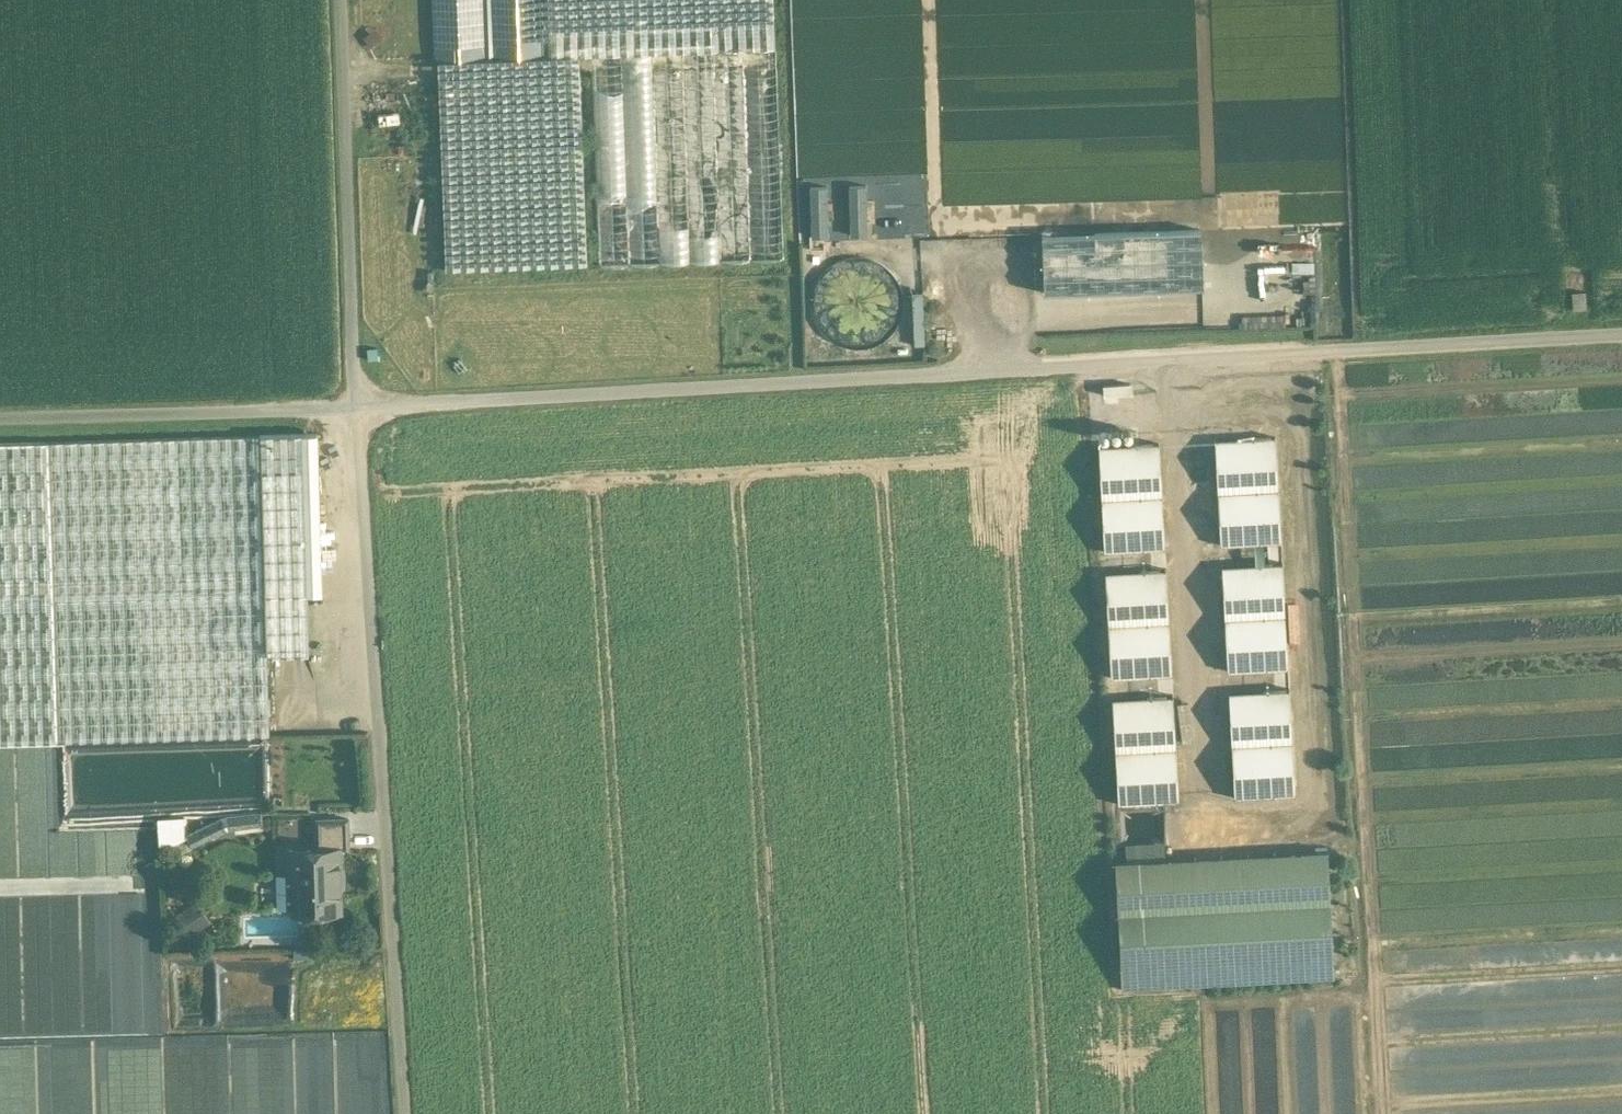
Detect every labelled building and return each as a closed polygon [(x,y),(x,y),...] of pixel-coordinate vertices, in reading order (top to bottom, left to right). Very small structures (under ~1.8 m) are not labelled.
[(435,61),(438,61),(446,269),(587,264),(580,55),(591,54),(776,47),(774,0),(432,0),(435,61)] [(776,47),(591,54),(599,263),(783,256),(776,47)] [(872,185),(808,184),(807,236),(871,237),(872,185)] [(1214,285),(1212,226),(1041,232),(1043,291),(1214,285)] [(1569,286),(1570,307),(1589,306),(1588,284),(1569,286)] [(1190,308),(1191,330),(1210,328),(1209,307),(1190,308)] [(1122,435),(1123,434),(1122,432),(1121,431),(1120,430),(1118,429),(1117,430),(1115,431),(1114,432),(1114,434),(1114,435),(1115,437),(1117,438),(1118,438),(1120,438),(1122,437),(1122,435)] [(1135,435),(1135,433),(1135,431),(1134,430),(1132,429),(1131,429),(1129,429),(1128,430),(1127,431),(1126,433),(1127,435),(1128,436),(1129,437),(1131,437),(1132,437),(1134,436),(1135,435)] [(1108,438),(1109,437),(1110,434),(1109,433),(1108,431),(1107,430),(1105,430),(1103,431),(1102,432),(1101,433),(1101,435),(1102,437),(1103,438),(1104,439),(1106,439),(1108,438)] [(302,433),(49,441),(58,740),(270,734),(267,654),(309,653),(308,593),(322,593),(320,541),(305,541),(302,433)] [(317,433),(302,433),(305,541),(320,541),(317,433)] [(1275,436),(1215,439),(1221,545),(1281,542),(1275,436)] [(0,442),(0,742),(58,740),(49,441),(0,442)] [(1159,443),(1099,446),(1105,551),(1165,548),(1159,443)] [(1282,562),(1223,566),(1228,671),(1288,668),(1282,562)] [(1166,568),(1106,572),(1112,677),(1172,674),(1166,568)] [(1290,688),(1230,692),(1235,797),(1295,794),(1290,688)] [(1173,695),(1113,699),(1119,804),(1179,800),(1173,695)] [(261,812),(225,817),(187,835),(191,845),(227,828),(235,827),(236,832),(264,828),(261,812)] [(160,839),(187,838),(186,814),(159,815),(160,839)] [(348,817),(316,818),(317,848),(343,847),(343,849),(349,849),(348,817)] [(317,848),(284,849),(285,872),(276,873),(277,908),(297,907),(297,908),(315,908),(315,911),(340,910),(339,873),(343,873),(343,849),(343,847),(317,848)] [(1327,849),(1115,861),(1122,990),(1334,978),(1327,849)] [(197,906),(184,919),(199,934),(211,921),(197,906)]
